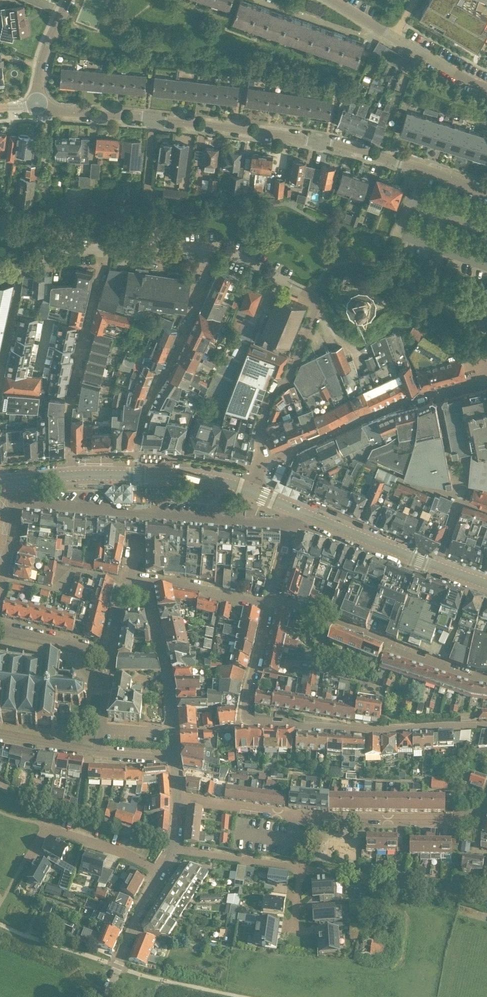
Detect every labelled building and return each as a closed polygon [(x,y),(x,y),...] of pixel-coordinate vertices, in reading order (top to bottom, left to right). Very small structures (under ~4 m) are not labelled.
[(265,31),(272,10),(243,0),(240,0),(233,20),(265,31)] [(420,14),(429,19),(431,16),(445,24),(443,27),(465,40),(478,48),(485,36),(486,34),(486,32),(486,29),(482,26),(484,23),(486,18),(486,15),(476,8),(479,0),(428,0),(420,14)] [(11,7),(10,6),(1,7),(3,23),(0,37),(13,40),(14,34),(29,33),(27,16),(25,16),(24,6),(11,7)] [(303,20),(272,10),(265,31),(295,41),(303,20)] [(295,41),(326,52),(333,31),(303,20),(295,41)] [(365,41),(333,31),(326,52),(357,62),(365,41)] [(379,54),(385,44),(379,40),(373,51),(379,54)] [(385,44),(379,54),(383,57),(389,46),(385,44)] [(383,57),(388,59),(394,49),(389,46),(383,57)] [(399,52),(394,49),(388,59),(393,62),(399,52)] [(397,65),(403,54),(399,52),(393,62),(397,65)] [(409,58),(403,54),(397,65),(402,68),(409,58)] [(407,70),(413,60),(409,58),(402,68),(407,70)] [(81,87),(83,70),(61,68),(60,86),(81,87)] [(104,71),(83,70),(81,87),(102,89),(103,78),(104,71)] [(102,89),(123,91),(124,81),(125,73),(104,71),(103,78),(102,89)] [(146,75),(125,73),(124,81),(123,91),(145,93),(146,75)] [(153,94),(174,97),(176,79),(155,76),(153,94)] [(197,81),(176,79),(174,97),(195,99),(197,81)] [(195,99),(216,101),(218,84),(197,81),(195,99)] [(375,89),(376,89),(377,88),(378,84),(372,81),(368,91),(373,93),(375,89)] [(240,86),(218,84),(216,101),(238,104),(240,86)] [(246,105),(267,108),(270,90),(248,87),(246,105)] [(290,93),(270,90),(267,108),(288,111),(290,93)] [(288,111),(309,114),(311,97),(290,93),(288,111)] [(333,100),(311,97),(309,114),(330,118),(333,100)] [(338,124),(347,127),(353,112),(357,99),(353,97),(351,102),(348,110),(344,109),(338,124)] [(365,102),(364,106),(355,130),(364,133),(365,129),(368,121),(369,117),(365,116),(370,104),(365,102)] [(357,113),(353,112),(347,127),(355,130),(364,106),(360,105),(357,113)] [(370,118),(369,117),(368,121),(365,129),(364,133),(372,136),(382,108),(378,107),(376,113),(372,111),(370,118)] [(382,108),(372,136),(380,139),(390,111),(382,108)] [(401,133),(432,142),(439,120),(408,110),(401,133)] [(469,129),(439,120),(432,142),(462,152),(469,129)] [(469,129),(462,152),(486,159),(486,135),(469,129)] [(16,152),(33,154),(35,137),(18,135),(16,152)] [(56,152),(68,153),(69,137),(56,137),(56,152)] [(69,137),(68,153),(68,158),(88,159),(89,138),(69,137)] [(119,139),(98,137),(96,151),(118,153),(119,139)] [(140,140),(124,139),(123,154),(126,154),(125,166),(141,167),(142,155),(139,154),(140,140)] [(16,141),(11,140),(10,147),(9,147),(7,159),(14,159),(16,141)] [(170,176),(174,142),(174,143),(168,143),(168,141),(162,141),(162,142),(160,142),(157,168),(164,169),(165,165),(170,166),(170,171),(170,176)] [(188,144),(174,142),(170,176),(172,176),(171,178),(182,179),(182,173),(185,173),(188,144)] [(206,146),(206,150),(195,149),(194,158),(205,159),(204,162),(205,162),(204,169),(214,170),(215,163),(217,163),(219,147),(206,146)] [(223,152),(220,168),(238,170),(238,174),(242,175),(243,175),(244,170),(245,165),(240,165),(241,152),(229,150),(229,153),(223,152)] [(251,166),(245,165),(244,170),(243,175),(249,176),(250,176),(251,169),(256,170),(254,182),(255,182),(254,188),(258,189),(260,180),(263,154),(252,153),(251,166)] [(273,156),(263,154),(260,180),(258,189),(262,189),(263,184),(265,171),(271,172),(273,156)] [(304,175),(311,176),(304,174),(306,161),(293,159),(292,167),(290,167),(288,176),(291,176),(289,184),(302,186),(304,175)] [(90,177),(91,177),(90,187),(95,187),(95,177),(99,177),(100,163),(91,162),(90,177)] [(32,203),(35,184),(35,178),(36,178),(37,172),(37,164),(26,163),(24,177),(20,176),(18,201),(32,203)] [(311,176),(308,188),(317,190),(319,182),(331,185),(331,184),(335,185),(338,174),(334,173),(335,167),(323,165),(320,178),(311,176)] [(338,187),(350,191),(356,173),(344,169),(338,187)] [(49,173),(37,172),(36,178),(35,178),(35,184),(48,185),(49,173)] [(230,188),(240,190),(242,175),(238,174),(232,173),(230,188)] [(356,173),(350,191),(363,194),(369,177),(356,173)] [(243,175),(242,175),(240,190),(241,190),(247,189),(249,176),(243,175)] [(217,178),(209,177),(208,188),(216,189),(217,178)] [(381,205),(384,198),(384,196),(388,187),(390,182),(377,177),(371,194),(372,194),(369,201),(381,205)] [(284,179),(275,178),(274,193),(283,194),(284,179)] [(384,196),(384,198),(396,203),(402,187),(390,182),(388,187),(384,196)] [(89,187),(67,186),(66,207),(88,208),(89,187)] [(188,191),(164,188),(163,196),(180,198),(180,196),(188,197),(188,191)] [(354,213),(351,222),(357,224),(360,215),(354,213)] [(127,302),(126,311),(144,314),(145,305),(160,307),(186,310),(190,279),(148,273),(149,268),(137,267),(137,272),(129,270),(125,302),(127,302)] [(108,309),(115,311),(116,307),(125,310),(125,311),(126,311),(127,302),(125,302),(129,270),(110,268),(105,282),(104,282),(97,306),(108,309)] [(77,269),(74,282),(91,286),(95,270),(77,269)] [(219,270),(213,282),(227,289),(232,276),(219,270)] [(21,292),(43,294),(51,294),(52,283),(53,274),(45,273),(44,277),(23,277),(21,292)] [(91,286),(74,282),(52,283),(51,294),(51,299),(61,302),(86,307),(91,286)] [(222,299),(227,289),(213,282),(208,293),(222,299)] [(0,348),(2,338),(6,322),(14,284),(0,286),(0,348)] [(260,293),(248,288),(241,307),(254,312),(260,293)] [(228,302),(222,299),(208,293),(201,310),(221,318),(228,302)] [(282,340),(290,343),(306,305),(293,299),(279,293),(263,330),(259,329),(255,339),(278,349),(282,340)] [(51,294),(43,294),(43,303),(41,303),(39,316),(48,316),(50,304),(51,299),(51,294)] [(363,299),(362,299),(361,299),(359,299),(358,299),(357,300),(356,301),(355,302),(354,303),(354,305),(354,306),(354,308),(354,309),(355,310),(355,311),(356,312),(358,313),(359,314),(360,314),(362,314),(363,314),(364,314),(366,313),(367,312),(368,311),(368,310),(369,309),(369,307),(369,306),(369,305),(369,303),(368,302),(367,301),(366,300),(365,299),(363,299)] [(60,305),(68,307),(66,317),(65,321),(81,325),(86,307),(61,302),(60,305)] [(104,330),(110,332),(114,333),(116,321),(127,324),(129,314),(115,311),(108,309),(97,306),(91,327),(96,328),(104,330)] [(193,327),(193,328),(210,336),(215,339),(223,319),(221,318),(201,310),(193,328),(193,327)] [(22,313),(19,324),(37,328),(39,317),(22,313)] [(127,324),(152,330),(155,321),(129,314),(127,324)] [(161,316),(159,322),(170,326),(172,320),(161,316)] [(60,320),(57,332),(75,336),(77,324),(60,320)] [(155,321),(152,330),(160,333),(159,336),(159,337),(172,342),(177,329),(170,326),(159,322),(155,321)] [(19,324),(17,334),(35,338),(37,328),(19,324)] [(96,328),(94,339),(107,342),(110,332),(104,330),(96,328)] [(186,340),(204,348),(205,348),(210,336),(193,328),(187,339),(186,340)] [(399,374),(407,392),(419,388),(398,331),(385,336),(385,337),(389,346),(390,345),(395,359),(397,367),(398,371),(399,374)] [(57,332),(55,342),(73,346),(75,336),(57,332)] [(17,334),(15,344),(33,348),(35,338),(17,334)] [(417,369),(421,388),(465,377),(461,358),(460,358),(424,335),(418,341),(409,354),(417,369)] [(150,338),(148,342),(169,350),(172,342),(159,337),(157,341),(150,338)] [(386,377),(398,371),(397,367),(395,359),(390,345),(389,346),(385,337),(371,343),(380,364),(386,377)] [(104,352),(107,342),(94,339),(91,349),(104,352)] [(186,340),(182,349),(200,358),(200,357),(204,348),(186,340)] [(55,342),(53,353),(70,356),(73,346),(55,342)] [(148,342),(147,346),(145,349),(152,352),(166,359),(169,350),(148,342)] [(272,371),(274,372),(280,375),(287,356),(251,342),(235,383),(228,400),(226,410),(242,415),(242,413),(248,415),(246,423),(253,425),(256,416),(258,409),(271,375),(271,374),(272,371)] [(12,344),(9,356),(30,360),(33,348),(15,344),(15,345),(12,344)] [(356,377),(359,376),(352,359),(347,361),(341,347),(331,350),(339,370),(350,398),(364,390),(363,388),(362,386),(361,386),(359,381),(357,381),(356,377)] [(91,349),(88,358),(102,362),(104,352),(91,349)] [(153,373),(156,367),(161,369),(166,359),(152,352),(145,349),(141,360),(142,361),(141,364),(140,368),(153,373)] [(196,367),(200,358),(182,349),(177,358),(178,359),(196,367)] [(339,370),(331,350),(316,356),(323,377),(339,370)] [(53,353),(50,364),(71,369),(73,357),(70,356),(53,353)] [(374,382),(386,377),(380,364),(377,368),(372,355),(365,358),(370,371),(372,377),(374,382)] [(9,356),(6,371),(14,371),(27,373),(30,360),(9,356)] [(325,398),(331,395),(326,385),(325,383),(323,377),(316,356),(301,364),(294,380),(304,396),(320,387),(325,398)] [(88,358),(86,368),(99,372),(102,362),(88,358)] [(196,367),(178,359),(176,364),(175,363),(174,366),(173,369),(190,377),(199,381),(201,377),(194,373),(196,367)] [(50,364),(48,375),(53,376),(69,379),(71,369),(50,364)] [(135,367),(131,376),(131,377),(137,379),(149,383),(153,373),(140,368),(135,367)] [(86,368),(83,377),(97,381),(99,372),(86,368)] [(169,376),(168,377),(179,382),(186,386),(190,388),(190,387),(188,386),(189,382),(201,388),(203,383),(199,381),(190,377),(173,369),(172,372),(171,372),(170,374),(170,375),(170,377),(169,376)] [(335,405),(344,419),(358,411),(349,398),(350,398),(339,370),(323,377),(325,383),(326,385),(331,395),(335,405)] [(6,371),(3,390),(7,390),(23,391),(23,392),(41,393),(41,390),(42,375),(28,374),(28,373),(27,373),(14,371),(6,371)] [(362,386),(363,388),(374,382),(372,377),(370,371),(359,376),(356,377),(357,381),(359,381),(361,386),(362,386)] [(399,374),(398,371),(386,377),(396,397),(407,392),(399,374)] [(53,376),(49,395),(50,395),(65,397),(69,379),(53,376)] [(83,377),(82,376),(77,407),(83,406),(94,407),(96,384),(97,381),(83,377)] [(149,384),(149,383),(137,379),(131,377),(127,388),(145,393),(149,384)] [(396,397),(386,377),(374,382),(385,402),(396,397)] [(167,378),(161,389),(176,395),(175,397),(180,399),(185,388),(167,378)] [(363,388),(364,390),(373,407),(385,402),(374,382),(363,388)] [(290,387),(289,388),(291,393),(294,401),(301,418),(300,419),(301,421),(314,416),(313,414),(311,408),(304,410),(295,385),(290,387)] [(194,414),(205,395),(190,388),(186,386),(185,388),(180,399),(175,397),(174,402),(172,408),(174,409),(193,413),(194,414)] [(142,404),(145,393),(127,388),(125,400),(131,401),(142,404)] [(478,390),(478,389),(474,390),(461,393),(461,394),(447,397),(447,396),(444,397),(444,398),(443,400),(442,400),(442,403),(443,403),(452,448),(451,449),(452,454),(458,453),(472,450),(472,451),(483,453),(486,454),(486,388),(478,390)] [(139,413),(142,404),(131,401),(125,400),(124,400),(124,404),(120,404),(121,401),(123,390),(115,389),(114,396),(113,404),(113,406),(113,412),(112,423),(111,434),(111,445),(122,444),(133,444),(134,442),(138,420),(139,413)] [(171,408),(172,409),(172,408),(174,402),(175,397),(176,395),(161,389),(160,390),(153,402),(161,405),(169,407),(171,408)] [(3,391),(1,408),(38,409),(40,394),(41,394),(41,393),(23,392),(23,391),(7,390),(3,390),(3,391)] [(358,411),(373,407),(364,390),(350,398),(349,398),(358,411)] [(281,394),(274,399),(278,404),(285,398),(281,394)] [(64,410),(65,397),(50,395),(49,407),(50,408),(50,435),(51,450),(65,448),(64,410)] [(413,446),(412,446),(410,455),(403,477),(446,485),(446,486),(452,485),(451,479),(450,479),(441,432),(442,432),(441,426),(440,426),(436,404),(436,401),(432,399),(429,400),(430,401),(418,406),(416,429),(415,438),(414,444),(413,446)] [(161,405),(160,411),(150,408),(147,415),(145,425),(141,445),(150,445),(161,446),(164,434),(165,428),(171,408),(169,407),(161,405)] [(324,411),(314,416),(320,430),(332,424),(344,419),(335,405),(324,411)] [(410,455),(412,446),(413,446),(414,444),(415,438),(416,429),(418,406),(418,405),(412,407),(407,408),(397,411),(396,411),(398,425),(398,432),(387,440),(385,441),(383,441),(373,445),(373,444),(364,463),(369,466),(371,462),(379,466),(389,470),(389,471),(397,474),(397,475),(403,477),(410,455)] [(83,406),(77,407),(75,419),(72,420),(71,448),(83,447),(83,425),(83,406)] [(280,409),(273,406),(269,417),(276,420),(280,409)] [(39,451),(51,450),(50,435),(50,408),(47,408),(47,414),(38,415),(38,426),(39,451)] [(164,434),(161,446),(181,447),(185,435),(187,428),(188,424),(190,425),(193,413),(174,409),(172,408),(172,409),(171,408),(165,428),(164,434)] [(383,431),(398,425),(396,411),(395,411),(390,413),(389,413),(378,418),(383,431)] [(286,428),(291,440),(306,434),(301,421),(300,419),(296,420),(294,415),(283,419),(286,428)] [(301,421),(306,434),(315,431),(317,431),(320,430),(314,416),(301,421)] [(185,448),(215,451),(222,424),(197,418),(192,431),(191,431),(185,448)] [(370,439),(373,444),(373,445),(383,441),(385,441),(387,440),(384,433),(384,431),(383,431),(378,418),(362,424),(370,439)] [(266,425),(270,434),(286,428),(283,419),(275,422),(275,421),(266,425)] [(14,421),(14,424),(15,428),(6,428),(7,436),(8,451),(26,448),(24,427),(24,421),(23,421),(23,420),(14,421)] [(223,422),(222,424),(215,451),(232,454),(250,459),(253,447),(255,427),(255,425),(253,425),(249,438),(237,435),(239,427),(223,422)] [(92,424),(83,425),(83,447),(111,445),(111,434),(112,423),(92,424)] [(364,463),(373,444),(370,439),(362,424),(346,431),(345,431),(337,435),(344,451),(348,449),(353,460),(355,459),(357,460),(364,463)] [(26,453),(39,451),(38,426),(24,427),(26,448),(26,453)] [(273,447),(291,440),(286,428),(270,434),(268,435),(273,447)] [(334,436),(324,441),(332,460),(333,460),(335,464),(344,460),(334,436)] [(332,460),(324,441),(317,444),(324,460),(325,463),(326,467),(335,464),(333,460),(332,460)] [(302,462),(315,457),(317,464),(321,462),(324,460),(317,444),(297,452),(298,455),(293,467),(292,467),(287,481),(308,490),(315,476),(314,476),(317,469),(302,462)] [(483,453),(472,451),(471,451),(470,465),(468,484),(476,485),(483,487),(486,488),(486,454),(483,453)] [(342,481),(333,501),(344,505),(352,487),(354,482),(357,476),(364,463),(357,460),(355,465),(353,470),(348,468),(346,472),(345,472),(342,481)] [(367,493),(359,512),(376,519),(383,502),(376,499),(382,484),(389,487),(392,480),(394,480),(397,475),(397,474),(389,471),(389,470),(379,466),(368,489),(366,493),(367,493)] [(311,491),(322,496),(329,481),(330,477),(325,475),(324,479),(318,476),(311,491)] [(331,476),(330,477),(329,481),(322,496),(333,501),(342,481),(331,476)] [(393,493),(400,495),(405,484),(398,481),(396,487),(393,493)] [(352,487),(344,505),(359,512),(367,493),(366,493),(368,489),(354,482),(352,487)] [(405,484),(400,495),(396,506),(388,524),(399,529),(411,502),(414,495),(414,494),(416,489),(405,484)] [(483,487),(482,489),(474,486),(469,499),(486,506),(486,488),(483,487)] [(119,491),(114,487),(105,496),(114,506),(118,501),(123,506),(132,506),(132,487),(122,487),(119,491)] [(414,494),(414,495),(425,499),(427,494),(416,489),(414,494)] [(426,499),(418,517),(411,533),(410,534),(410,533),(409,537),(407,540),(435,552),(436,548),(441,537),(440,537),(446,523),(445,523),(449,511),(447,511),(452,499),(440,493),(439,495),(435,493),(434,496),(428,493),(427,494),(425,499),(426,499)] [(411,502),(399,529),(410,533),(410,534),(411,533),(418,517),(426,499),(425,499),(414,495),(411,502)] [(383,502),(376,519),(388,524),(396,506),(383,500),(383,502)] [(460,510),(482,518),(485,512),(463,504),(460,510)] [(29,533),(40,535),(41,531),(41,529),(42,523),(43,515),(24,512),(22,526),(20,539),(28,540),(29,533)] [(57,544),(57,540),(57,537),(58,534),(59,517),(43,515),(42,523),(41,529),(41,531),(40,535),(38,548),(38,553),(36,559),(46,561),(47,557),(51,557),(50,559),(55,560),(55,561),(57,544)] [(76,519),(59,517),(58,534),(57,537),(66,537),(65,547),(64,556),(62,564),(70,566),(71,561),(72,558),(72,551),(73,548),(76,519)] [(446,551),(459,556),(468,532),(466,530),(468,525),(466,523),(467,521),(458,518),(446,551)] [(85,541),(86,538),(87,520),(76,519),(73,548),(82,549),(82,541),(85,541)] [(100,521),(87,520),(86,538),(86,536),(93,537),(93,541),(98,542),(98,538),(100,521)] [(106,539),(107,539),(109,522),(100,521),(98,538),(106,539)] [(105,558),(104,567),(111,569),(112,564),(112,560),(114,555),(114,553),(114,552),(115,548),(116,540),(118,523),(109,522),(107,539),(106,539),(106,547),(105,554),(105,558)] [(111,569),(109,574),(117,576),(118,570),(119,566),(120,566),(123,549),(125,541),(126,536),(125,536),(126,530),(129,530),(129,532),(131,532),(132,526),(132,524),(118,523),(116,540),(115,548),(114,552),(114,553),(114,555),(112,560),(112,564),(111,569)] [(138,525),(132,524),(132,526),(131,532),(129,532),(129,530),(126,530),(125,536),(126,536),(136,537),(137,537),(146,538),(147,526),(138,525)] [(146,544),(164,545),(188,547),(188,539),(189,529),(147,526),(146,538),(146,544)] [(481,544),(474,542),(468,559),(478,563),(486,538),(486,527),(481,544)] [(187,551),(202,552),(204,530),(189,529),(188,539),(188,547),(187,551)] [(219,531),(204,530),(202,552),(217,553),(219,531)] [(219,531),(217,553),(216,567),(224,568),(223,588),(230,590),(231,575),(231,568),(232,550),(234,532),(219,531)] [(247,533),(234,532),(232,550),(247,551),(247,533)] [(469,533),(468,532),(459,556),(468,559),(474,542),(476,536),(469,533)] [(247,533),(247,551),(246,571),(246,583),(252,584),(253,584),(253,578),(266,581),(267,574),(271,575),(278,547),(280,547),(281,534),(247,533)] [(304,558),(310,560),(316,539),(298,535),(294,553),(293,555),(293,556),(289,573),(295,575),(300,561),(302,562),(304,558)] [(478,563),(486,566),(486,538),(478,563)] [(323,558),(327,543),(316,539),(310,560),(309,563),(307,568),(312,569),(315,560),(321,562),(323,558)] [(33,546),(20,543),(18,555),(36,559),(38,553),(38,548),(32,548),(33,546)] [(338,547),(327,543),(323,558),(321,562),(320,568),(318,571),(315,581),(316,581),(327,585),(332,572),(332,571),(340,548),(338,547)] [(63,545),(57,544),(55,561),(61,562),(63,545)] [(146,573),(164,573),(164,545),(146,544),(146,573)] [(188,547),(164,545),(164,573),(174,575),(185,577),(186,569),(187,551),(188,547)] [(97,546),(95,565),(94,571),(103,573),(104,567),(105,558),(105,554),(106,547),(97,546)] [(343,575),(351,552),(340,548),(332,571),(340,573),(334,587),(338,589),(339,589),(341,581),(343,575)] [(238,570),(246,571),(247,551),(232,550),(231,568),(231,575),(230,590),(237,591),(238,570)] [(70,566),(82,568),(83,564),(83,562),(84,553),(72,551),(72,558),(71,561),(70,566)] [(356,575),(362,556),(351,552),(343,575),(341,581),(339,589),(338,589),(333,601),(333,602),(344,607),(352,585),(353,585),(356,575)] [(46,561),(36,559),(18,555),(16,567),(32,570),(33,570),(35,563),(41,564),(42,561),(46,562),(46,561)] [(355,610),(367,578),(374,561),(362,556),(356,575),(353,585),(352,585),(344,607),(343,610),(340,617),(351,622),(355,610)] [(49,561),(47,573),(54,575),(56,563),(49,561)] [(388,566),(374,561),(367,578),(382,584),(388,566)] [(82,568),(94,571),(95,565),(83,562),(83,564),(82,568)] [(411,590),(415,577),(392,568),(388,566),(382,584),(377,598),(378,598),(372,614),(371,616),(371,617),(390,623),(397,626),(404,608),(404,609),(411,590)] [(30,582),(32,570),(16,567),(14,579),(30,582)] [(298,600),(307,604),(310,595),(311,595),(312,590),(314,587),(316,581),(315,581),(318,571),(312,569),(307,568),(304,578),(303,583),(302,583),(297,600),(298,600)] [(201,570),(186,569),(185,577),(200,579),(200,576),(200,574),(201,570)] [(54,575),(47,573),(46,573),(44,585),(51,587),(54,575)] [(76,573),(73,585),(78,587),(80,581),(81,575),(76,573)] [(304,578),(295,575),(289,573),(282,595),(297,600),(302,583),(303,583),(304,578)] [(111,596),(115,583),(94,577),(93,583),(97,584),(95,592),(111,596)] [(404,608),(397,626),(399,627),(398,631),(399,632),(399,633),(431,643),(436,628),(449,633),(453,622),(454,621),(455,619),(457,616),(461,604),(464,596),(463,594),(415,577),(411,590),(404,609),(404,608)] [(25,587),(11,584),(9,590),(23,593),(25,587)] [(84,589),(78,587),(73,585),(69,598),(72,599),(77,600),(80,601),(81,601),(84,589)] [(198,603),(199,598),(200,593),(172,588),(172,587),(154,587),(155,591),(157,599),(157,605),(158,609),(175,607),(177,607),(177,608),(180,608),(181,600),(192,602),(198,603)] [(50,592),(42,590),(40,596),(48,598),(50,592)] [(312,590),(311,595),(310,595),(307,604),(319,608),(324,595),(322,594),(321,595),(319,595),(320,593),(312,590)] [(94,594),(91,604),(92,605),(107,609),(108,609),(108,606),(111,596),(95,592),(94,594)] [(70,605),(72,599),(69,598),(63,596),(61,602),(70,605)] [(474,631),(484,602),(468,596),(467,601),(463,613),(458,628),(473,633),(474,631)] [(210,614),(216,615),(219,604),(199,598),(198,603),(196,610),(196,611),(210,614)] [(333,602),(333,601),(327,599),(324,609),(330,612),(333,602)] [(2,617),(14,619),(18,602),(5,600),(2,617)] [(91,604),(81,601),(80,601),(79,605),(77,616),(76,622),(83,624),(83,627),(85,627),(83,636),(100,640),(108,609),(107,609),(92,605),(91,604)] [(14,619),(26,621),(30,604),(18,602),(14,619)] [(343,610),(344,607),(333,602),(330,612),(340,617),(343,610)] [(473,633),(474,633),(474,636),(473,635),(470,653),(467,668),(476,672),(480,656),(486,638),(486,603),(484,602),(474,631),(473,633)] [(27,621),(38,624),(41,607),(35,605),(32,604),(30,604),(26,621),(27,621)] [(232,607),(221,605),(218,620),(229,622),(232,607)] [(38,624),(49,627),(53,610),(41,607),(38,624)] [(180,621),(177,608),(177,607),(175,607),(158,609),(161,623),(180,621)] [(237,616),(241,617),(239,623),(240,624),(257,627),(260,613),(242,609),(238,608),(237,616)] [(65,613),(53,610),(49,627),(61,630),(65,613)] [(275,620),(296,625),(297,620),(290,619),(291,613),(277,610),(275,620)] [(355,610),(351,622),(366,628),(371,617),(371,616),(372,614),(369,613),(368,615),(355,610)] [(75,622),(76,622),(77,616),(65,613),(61,630),(73,633),(75,622)] [(123,631),(121,641),(133,643),(134,639),(146,639),(146,642),(149,643),(151,641),(149,636),(149,635),(145,636),(144,630),(148,630),(144,614),(123,614),(123,631)] [(216,615),(210,614),(208,626),(214,627),(216,615)] [(275,620),(272,630),(286,633),(288,627),(295,629),(296,625),(275,620)] [(183,621),(180,621),(161,623),(167,646),(167,647),(189,648),(183,621)] [(397,640),(399,633),(399,632),(398,631),(399,627),(397,626),(390,623),(386,636),(397,640)] [(225,626),(224,631),(255,637),(257,627),(240,624),(239,629),(225,626)] [(213,629),(206,628),(205,637),(212,638),(213,629)] [(347,649),(352,636),(334,629),(329,642),(345,648),(347,649)] [(285,639),(286,633),(272,630),(270,640),(297,646),(298,641),(285,639)] [(236,644),(252,647),(253,647),(255,637),(224,631),(223,635),(237,638),(236,644)] [(444,645),(449,633),(444,631),(439,642),(444,645)] [(468,634),(463,647),(463,648),(455,645),(449,661),(467,668),(470,653),(473,635),(468,634)] [(367,641),(352,636),(347,649),(361,655),(367,641)] [(480,656),(476,672),(478,672),(486,674),(486,638),(480,656)] [(212,641),(205,640),(204,649),(211,650),(212,641)] [(270,640),(268,651),(282,654),(284,648),(297,650),(297,646),(270,640)] [(131,655),(133,643),(121,641),(119,651),(118,659),(116,671),(160,673),(155,652),(148,652),(148,656),(131,655)] [(383,648),(367,641),(361,655),(378,661),(383,648)] [(236,644),(234,656),(249,659),(252,647),(236,644)] [(167,648),(170,658),(195,657),(196,657),(196,653),(190,653),(190,648),(189,648),(167,647),(167,648)] [(0,725),(1,725),(1,724),(2,724),(3,721),(17,722),(16,726),(19,726),(19,722),(22,723),(22,725),(23,725),(23,724),(31,725),(31,726),(32,726),(33,726),(33,724),(36,724),(35,728),(37,728),(38,724),(52,726),(52,729),(54,729),(54,726),(57,726),(57,724),(54,724),(55,719),(58,719),(58,718),(64,718),(64,714),(70,714),(71,705),(72,705),(73,706),(73,704),(79,704),(79,706),(81,706),(80,703),(84,699),(86,700),(87,699),(85,698),(85,692),(88,691),(87,690),(84,690),(81,686),(82,684),(81,683),(80,684),(77,683),(75,681),(73,681),(74,680),(76,679),(75,678),(73,678),(71,676),(72,674),(71,674),(70,676),(67,675),(67,673),(66,673),(67,671),(67,670),(65,668),(64,668),(63,668),(63,667),(60,667),(61,661),(64,661),(64,659),(61,659),(53,658),(45,658),(45,657),(43,657),(43,662),(41,661),(41,665),(25,663),(25,660),(24,660),(24,657),(25,657),(25,653),(0,651),(0,725)] [(266,661),(293,666),(299,668),(300,663),(281,659),(282,654),(268,651),(266,661)] [(391,671),(396,657),(384,653),(380,667),(391,671)] [(232,655),(231,659),(229,667),(246,671),(249,659),(234,656),(232,655)] [(327,664),(329,658),(322,656),(319,662),(327,665),(327,664)] [(211,668),(211,662),(195,662),(195,657),(170,658),(172,668),(173,669),(191,669),(198,669),(202,669),(211,668)] [(407,661),(396,657),(391,671),(402,675),(407,661)] [(293,670),(293,666),(266,661),(264,671),(278,674),(279,668),(293,670)] [(418,665),(407,661),(402,675),(413,678),(418,665)] [(429,668),(418,665),(413,678),(425,682),(429,668)] [(220,682),(242,685),(245,673),(226,669),(224,669),(222,668),(219,668),(215,681),(220,682)] [(440,672),(429,668),(425,682),(436,686),(440,672)] [(173,669),(174,680),(184,679),(194,679),(194,680),(200,681),(203,681),(203,673),(198,673),(198,669),(191,669),(173,669)] [(310,672),(308,680),(303,712),(313,714),(316,700),(310,699),(312,687),(314,687),(316,673),(310,672)] [(452,676),(440,672),(436,686),(447,690),(452,676)] [(463,680),(452,676),(447,690),(458,693),(463,680)] [(131,681),(115,678),(112,701),(109,718),(140,722),(143,703),(141,702),(142,694),(142,692),(135,691),(133,692),(133,696),(130,696),(131,681)] [(184,679),(174,680),(175,682),(177,693),(196,693),(201,693),(201,682),(200,682),(200,681),(194,680),(194,679),(184,679)] [(287,683),(286,688),(282,709),(293,711),(295,697),(289,696),(292,681),(295,681),(296,680),(292,679),(288,679),(287,683)] [(295,697),(293,711),(303,712),(308,680),(302,680),(301,685),(303,685),(301,698),(295,697)] [(392,683),(384,680),(383,686),(390,688),(392,683)] [(474,683),(463,680),(458,693),(470,697),(474,683)] [(240,698),(242,685),(220,682),(220,696),(224,696),(229,697),(238,698),(238,697),(240,698)] [(484,685),(474,683),(470,697),(482,699),(484,685)] [(272,707),(282,709),(286,688),(282,687),(281,694),(274,693),(274,696),(272,707)] [(322,701),(316,700),(313,714),(323,716),(328,689),(328,687),(327,687),(326,690),(324,690),(323,694),(322,701)] [(323,716),(334,718),(336,703),(330,702),(331,696),(332,690),(328,689),(323,716)] [(342,704),(336,703),(334,718),(344,719),(348,693),(344,692),(342,704)] [(196,702),(196,693),(177,693),(178,702),(196,702)] [(255,705),(272,707),(274,696),(257,693),(255,705)] [(352,694),(348,693),(344,719),(355,721),(355,719),(356,707),(351,706),(352,694)] [(224,696),(220,696),(207,694),(208,701),(208,707),(212,707),(223,707),(224,696)] [(363,720),(366,696),(358,695),(356,707),(355,719),(363,720)] [(363,720),(371,721),(375,697),(366,696),(363,720)] [(227,710),(238,709),(240,698),(238,698),(229,697),(227,710)] [(383,698),(375,697),(371,721),(380,722),(383,698)] [(208,701),(196,702),(178,702),(177,702),(178,711),(195,710),(207,710),(206,707),(208,707),(208,701)] [(425,705),(424,705),(419,703),(418,707),(417,712),(422,714),(425,705)] [(218,712),(219,719),(237,717),(238,710),(238,709),(227,710),(218,712)] [(178,711),(179,720),(196,719),(195,710),(178,711)] [(212,727),(211,714),(202,715),(204,727),(212,727)] [(235,724),(237,717),(219,719),(220,726),(235,724)] [(196,728),(196,719),(179,720),(180,729),(196,728)] [(235,748),(250,748),(251,729),(248,728),(235,730),(235,748)] [(251,729),(250,748),(250,749),(262,749),(262,750),(265,750),(264,729),(251,729)] [(278,750),(279,748),(279,729),(264,729),(265,750),(278,750)] [(294,729),(279,729),(279,748),(292,749),(292,742),(293,742),(294,729)] [(470,748),(470,754),(486,754),(486,731),(483,731),(480,748),(470,748)] [(198,746),(197,732),(180,734),(181,747),(198,746)] [(439,733),(439,736),(434,736),(434,737),(434,739),(434,749),(454,748),(454,745),(459,745),(461,733),(453,733),(453,732),(439,733)] [(459,745),(470,746),(471,732),(461,732),(461,733),(459,745)] [(296,750),(307,751),(308,734),(297,733),(296,750)] [(434,737),(434,736),(434,733),(434,734),(423,734),(424,751),(424,752),(433,752),(434,749),(434,739),(434,737)] [(318,735),(308,734),(307,751),(317,751),(318,735)] [(413,751),(413,752),(424,752),(424,751),(423,734),(413,735),(413,749),(413,751)] [(327,752),(328,751),(329,736),(318,735),(317,751),(327,752)] [(413,735),(399,736),(399,752),(399,764),(407,764),(408,756),(412,756),(413,752),(413,751),(413,749),(413,735)] [(343,752),(343,751),(344,737),(329,736),(328,751),(327,752),(327,761),(342,762),(343,752)] [(381,758),(381,759),(385,759),(386,765),(399,764),(399,752),(399,736),(381,737),(381,758)] [(354,737),(344,737),(343,751),(343,752),(342,762),(342,768),(354,769),(362,769),(362,763),(365,763),(365,759),(358,759),(358,747),(356,747),(356,746),(353,746),(354,737)] [(365,753),(366,738),(354,737),(353,746),(356,746),(356,747),(358,747),(358,759),(365,759),(365,753)] [(365,759),(365,763),(381,763),(381,759),(381,758),(381,737),(376,737),(366,738),(365,753),(365,759)] [(8,765),(9,761),(12,748),(0,745),(0,759),(2,760),(1,764),(8,765)] [(9,761),(8,765),(15,767),(17,769),(19,768),(20,768),(21,766),(24,751),(12,748),(9,761)] [(181,759),(204,764),(212,766),(212,757),(204,757),(204,748),(181,748),(181,759)] [(36,753),(24,751),(21,766),(20,768),(25,769),(26,765),(33,767),(36,753)] [(54,778),(58,757),(36,753),(33,769),(42,770),(41,776),(54,778)] [(58,757),(54,778),(66,780),(67,773),(69,758),(58,757)] [(69,758),(67,773),(81,775),(83,761),(69,758)] [(183,767),(183,769),(191,771),(202,773),(204,764),(181,759),(183,767)] [(88,781),(101,781),(101,767),(89,767),(88,781)] [(114,768),(101,767),(101,781),(113,782),(114,768)] [(154,796),(155,800),(170,801),(168,777),(168,776),(167,767),(145,769),(143,778),(142,785),(159,784),(159,796),(154,796)] [(218,767),(217,776),(219,776),(218,781),(225,781),(229,770),(228,769),(228,770),(218,767)] [(113,782),(125,783),(125,782),(126,768),(114,768),(113,782)] [(145,769),(126,768),(125,782),(125,783),(137,783),(137,788),(142,788),(142,785),(143,778),(145,769)] [(209,775),(202,773),(191,771),(184,769),(184,770),(184,771),(185,779),(187,779),(200,781),(202,781),(203,781),(206,782),(208,782),(209,775)] [(269,775),(259,774),(259,780),(264,780),(263,786),(266,786),(277,787),(277,782),(268,781),(269,775)] [(469,787),(483,792),(486,780),(486,779),(473,774),(469,787)] [(448,779),(432,778),(431,789),(448,791),(448,779)] [(200,790),(200,781),(186,779),(187,789),(186,792),(201,794),(202,790),(200,790)] [(413,790),(415,790),(417,790),(417,791),(422,791),(421,784),(422,784),(422,781),(414,781),(413,790)] [(205,796),(213,797),(216,785),(206,782),(205,796)] [(52,788),(51,795),(49,800),(61,804),(63,799),(65,790),(52,788)] [(237,801),(238,789),(226,788),(225,799),(237,801)] [(301,788),(291,788),(290,791),(289,807),(292,808),(299,808),(301,788)] [(301,788),(299,808),(309,809),(311,789),(301,788)] [(237,801),(249,802),(250,791),(238,789),(237,801)] [(316,810),(319,810),(321,790),(311,789),(309,809),(316,810)] [(389,812),(400,812),(400,796),(397,796),(397,789),(391,789),(391,796),(389,796),(389,812)] [(329,791),(321,790),(319,810),(329,811),(329,795),(329,791)] [(404,796),(404,812),(414,812),(415,796),(415,790),(413,790),(410,790),(410,796),(404,796)] [(415,790),(415,796),(414,812),(425,812),(425,796),(417,796),(417,791),(417,790),(415,790)] [(261,804),(262,793),(250,791),(249,802),(261,804)] [(435,812),(435,796),(433,796),(433,791),(425,791),(425,796),(425,812),(435,812)] [(437,796),(435,796),(435,812),(445,812),(445,803),(450,803),(450,797),(445,797),(445,796),(442,796),(442,792),(437,792),(437,796)] [(261,804),(273,805),(274,794),(262,793),(261,804)] [(286,796),(274,794),(273,805),(285,807),(286,796)] [(343,795),(329,795),(329,811),(343,812),(343,795)] [(355,795),(343,795),(343,812),(355,812),(355,795)] [(355,812),(366,812),(366,795),(355,795),(355,812)] [(377,796),(366,795),(366,812),(377,812),(377,796)] [(377,812),(389,812),(389,796),(377,796),(377,812)] [(119,805),(118,805),(116,815),(114,820),(132,825),(134,817),(135,817),(140,798),(133,797),(131,805),(120,802),(119,805)] [(144,815),(152,815),(169,816),(170,801),(155,800),(146,800),(144,815)] [(110,814),(116,815),(118,805),(109,803),(106,811),(103,810),(101,816),(109,819),(110,814)] [(187,820),(201,821),(203,809),(188,808),(187,820)] [(169,817),(169,816),(152,815),(151,822),(159,823),(158,834),(168,835),(169,817)] [(200,833),(201,821),(187,820),(186,832),(200,833)] [(431,830),(427,830),(427,840),(421,840),(421,855),(420,861),(431,861),(431,860),(431,856),(431,830)] [(441,860),(441,841),(435,840),(436,830),(431,830),(431,856),(431,860),(441,860)] [(200,833),(186,832),(185,843),(185,844),(199,846),(199,845),(199,842),(205,843),(206,834),(200,833)] [(367,852),(377,852),(377,837),(367,837),(366,847),(362,847),(362,852),(367,852)] [(387,837),(377,837),(377,852),(387,853),(387,837)] [(398,837),(387,837),(387,853),(398,853),(398,852),(402,852),(402,848),(398,848),(398,837)] [(48,860),(47,861),(58,867),(61,862),(68,850),(51,840),(44,852),(51,856),(48,861),(48,860)] [(410,855),(421,855),(421,840),(410,840),(410,848),(405,848),(405,852),(410,852),(410,855)] [(441,841),(441,860),(452,860),(452,846),(456,846),(456,841),(441,841)] [(87,854),(83,868),(84,867),(93,869),(93,871),(102,874),(99,884),(106,887),(114,872),(103,869),(106,860),(87,854)] [(484,861),(463,858),(461,869),(463,870),(462,872),(470,873),(470,871),(482,872),(484,861)] [(40,887),(51,869),(39,862),(36,867),(35,866),(33,869),(34,870),(28,880),(40,887)] [(182,867),(177,875),(196,878),(195,879),(202,883),(208,873),(202,869),(199,868),(199,866),(197,865),(193,864),(191,866),(190,868),(182,867)] [(238,882),(243,883),(246,868),(238,867),(235,881),(238,882)] [(128,878),(125,883),(121,893),(134,900),(144,881),(133,875),(134,873),(129,870),(126,877),(128,878)] [(287,886),(289,874),(269,871),(268,883),(277,886),(287,886)] [(70,882),(73,876),(68,873),(65,879),(70,882)] [(197,891),(202,883),(195,879),(196,878),(177,875),(172,883),(179,884),(191,885),(190,887),(197,891)] [(324,903),(341,902),(341,896),(337,895),(336,881),(332,881),(312,882),(313,898),(323,897),(324,903)] [(172,883),(167,891),(172,892),(186,894),(185,895),(192,899),(197,891),(190,887),(191,885),(179,884),(172,883)] [(61,896),(63,891),(53,887),(51,892),(61,896)] [(108,893),(98,889),(96,898),(105,902),(108,893)] [(186,907),(192,899),(185,895),(186,894),(172,892),(167,891),(161,899),(181,902),(180,904),(186,907)] [(234,906),(240,907),(242,896),(235,895),(235,896),(234,895),(233,906),(234,906)] [(107,906),(113,907),(129,914),(133,905),(117,897),(115,903),(110,900),(107,906)] [(266,897),(263,912),(283,915),(285,900),(266,897)] [(161,899),(156,908),(176,910),(175,912),(181,916),(186,907),(180,904),(181,902),(161,899)] [(358,907),(358,913),(363,913),(365,900),(349,901),(350,908),(358,907)] [(124,925),(129,914),(113,907),(107,906),(100,904),(96,913),(103,916),(108,918),(113,921),(114,920),(124,925)] [(229,915),(232,916),(237,917),(238,907),(231,906),(229,915)] [(50,909),(44,907),(42,912),(48,915),(50,909)] [(179,919),(181,916),(175,912),(176,910),(156,908),(151,915),(154,916),(171,918),(173,915),(179,919)] [(342,908),(315,909),(316,923),(343,921),(342,908)] [(77,918),(67,914),(65,921),(75,925),(77,918)] [(151,915),(146,924),(165,927),(165,928),(171,932),(176,924),(170,920),(171,918),(154,916),(151,915)] [(254,924),(255,918),(239,915),(238,922),(254,924)] [(104,927),(120,934),(124,925),(114,920),(113,921),(108,918),(103,916),(99,925),(104,927)] [(370,918),(367,935),(392,938),(394,921),(370,918)] [(74,926),(60,920),(57,929),(71,934),(74,926)] [(229,928),(229,929),(235,930),(237,924),(230,923),(226,922),(226,927),(229,928)] [(100,936),(116,943),(120,934),(104,927),(99,925),(95,923),(95,924),(100,936)] [(258,923),(255,945),(275,947),(277,925),(272,924),(272,926),(264,925),(264,923),(258,923)] [(169,936),(171,932),(165,928),(165,927),(146,924),(142,929),(144,934),(169,936)] [(235,930),(229,929),(226,943),(233,944),(235,930)] [(112,953),(116,943),(100,936),(93,933),(87,931),(85,937),(90,939),(99,943),(97,946),(112,953)] [(319,933),(321,953),(338,951),(338,946),(343,946),(343,936),(337,937),(337,931),(319,933)] [(156,941),(138,938),(129,961),(145,967),(146,964),(156,967),(158,961),(149,957),(156,941)] [(385,944),(358,940),(356,955),(383,959),(390,960),(392,946),(385,944)]
